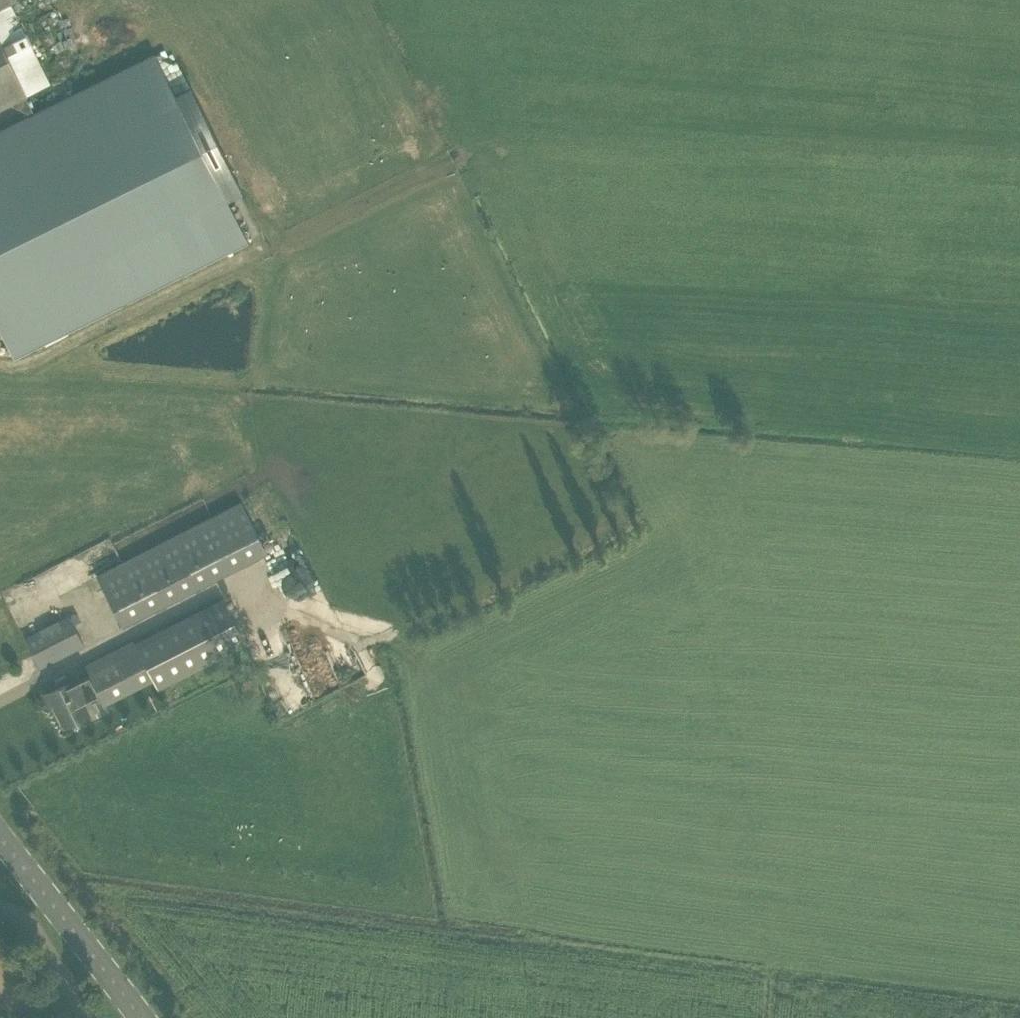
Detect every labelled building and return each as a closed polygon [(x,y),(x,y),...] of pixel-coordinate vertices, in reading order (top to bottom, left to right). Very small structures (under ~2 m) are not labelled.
[(3,108),(21,99),(26,97),(27,96),(27,95),(7,55),(30,43),(14,11),(10,4),(15,2),(18,0),(0,0),(0,110),(3,108)] [(21,99),(29,116),(0,131),(0,330),(13,357),(247,241),(213,173),(229,165),(203,113),(188,121),(154,52),(63,97),(33,112),(26,97),(21,99)] [(118,622),(120,626),(266,551),(241,502),(97,576),(120,621),(118,622)] [(170,622),(84,665),(89,675),(98,694),(104,705),(164,675),(169,684),(187,675),(186,674),(245,644),(222,598),(171,624),(170,622)] [(25,638),(40,667),(84,644),(69,615),(25,638)] [(54,703),(65,726),(83,717),(88,714),(82,702),(97,695),(94,687),(88,676),(77,681),(76,678),(44,694),(49,706),(54,703)]
